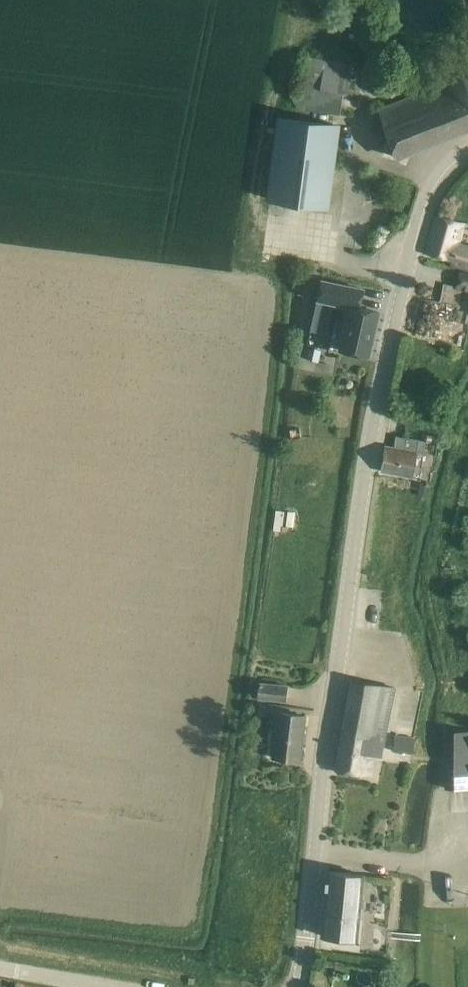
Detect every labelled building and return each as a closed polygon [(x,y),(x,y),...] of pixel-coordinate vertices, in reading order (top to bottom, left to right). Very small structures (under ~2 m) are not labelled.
[(299,87),(296,108),(339,115),(343,91),(345,92),(349,61),(305,54),(299,87)] [(467,130),(467,74),(378,109),(394,157),(399,158),(467,130)] [(278,118),(268,199),(328,207),(338,126),(278,118)] [(456,221),(437,216),(426,253),(452,260),(450,265),(467,270),(467,249),(456,245),(462,223),(456,221)] [(467,290),(467,274),(461,273),(458,288),(467,290)] [(317,301),(310,332),(326,335),(333,304),(348,308),(339,349),(367,355),(369,356),(379,312),(360,308),(364,288),(321,278),(316,301),(317,301)] [(418,298),(411,332),(441,338),(445,320),(457,322),(460,306),(418,298)] [(425,440),(415,438),(395,435),(393,449),(385,447),(381,470),(419,476),(425,440)] [(426,494),(429,483),(419,481),(416,492),(426,494)] [(288,511),(287,519),(287,521),(292,522),(293,519),(294,519),(295,512),(288,511)] [(396,688),(371,684),(351,680),(336,770),(368,775),(371,756),(380,757),(396,688)] [(259,683),(258,698),(287,701),(289,686),(259,683)] [(275,757),(280,758),(300,760),(305,715),(280,712),(275,757)] [(446,787),(452,788),(466,788),(467,731),(446,731),(446,787)] [(394,735),(393,751),(413,753),(414,737),(394,735)] [(327,871),(321,935),(356,939),(362,874),(327,871)]
